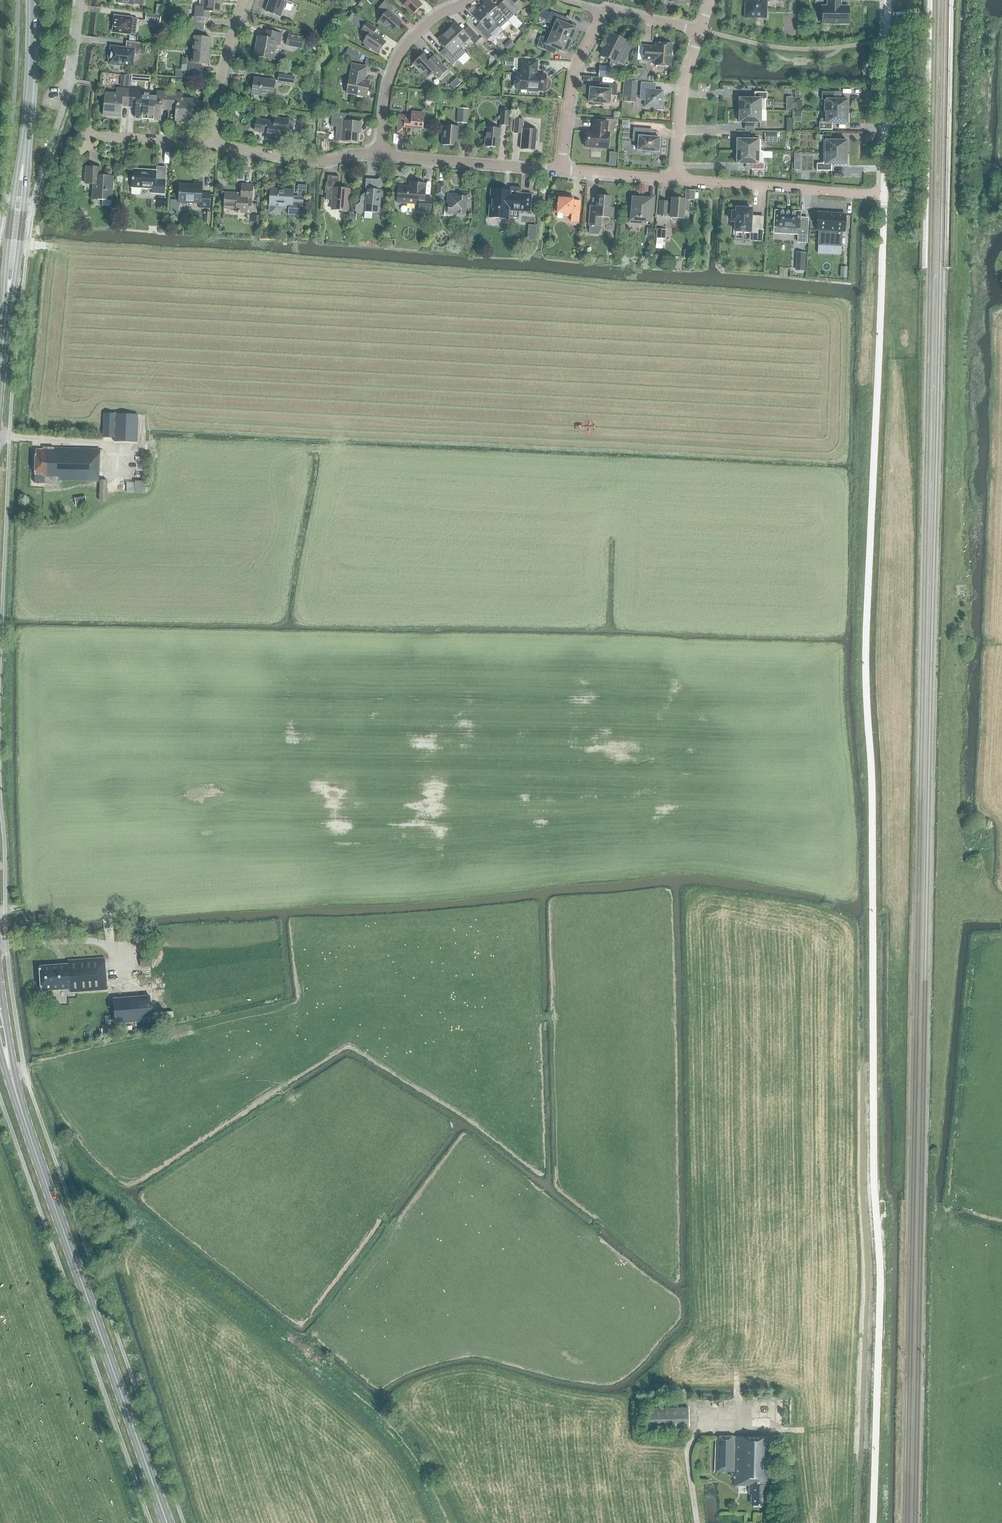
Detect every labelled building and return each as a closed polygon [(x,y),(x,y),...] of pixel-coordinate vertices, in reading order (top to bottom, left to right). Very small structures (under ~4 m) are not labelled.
[(215,0),(203,0),(202,7),(195,7),(194,17),(209,19),(209,12),(219,14),(221,1),(215,0)] [(265,12),(280,17),(285,2),(292,4),(293,0),(270,0),(265,12)] [(394,8),(385,0),(378,8),(384,14),(379,20),(392,32),(401,22),(390,13),(394,8)] [(396,0),(402,6),(403,5),(411,13),(420,4),(417,0),(396,0)] [(488,0),(480,8),(494,22),(498,27),(500,28),(504,24),(508,21),(508,20),(516,29),(522,24),(513,15),(501,2),(496,8),(488,0)] [(503,1),(515,14),(519,10),(514,4),(518,0),(504,0),(503,1)] [(747,3),(745,2),(745,18),(754,19),(754,17),(766,18),(767,0),(747,0),(747,3)] [(827,6),(822,6),(822,24),(848,24),(848,6),(840,6),(840,0),(827,0),(827,6)] [(480,8),(472,15),(479,23),(475,27),(487,40),(492,36),(490,34),(498,27),(494,22),(480,8)] [(351,23),(357,15),(353,12),(347,20),(351,23)] [(551,33),(570,41),(571,38),(573,39),(576,32),(574,31),(575,28),(563,23),(566,18),(551,12),(547,22),(554,25),(551,33)] [(161,15),(145,13),(145,21),(160,23),(161,15)] [(132,18),(115,16),(113,32),(129,34),(135,34),(137,19),(132,18)] [(363,42),(378,53),(385,42),(374,34),(373,34),(376,29),(366,22),(361,30),(360,31),(367,36),(366,38),(363,42)] [(446,32),(460,46),(469,38),(474,44),(480,39),(468,26),(462,31),(455,23),(446,32)] [(522,24),(518,29),(523,34),(527,29),(522,24)] [(193,41),(192,50),(192,51),(209,52),(210,38),(203,38),(204,31),(190,30),(189,41),(193,41)] [(282,34),(265,31),(264,38),(257,37),(253,56),(273,60),(275,45),(279,46),(282,34)] [(446,32),(438,40),(443,46),(446,49),(441,54),(452,65),(457,60),(466,52),(460,46),(446,32)] [(570,41),(551,33),(548,40),(541,36),(536,47),(551,53),(553,47),(565,52),(566,50),(568,51),(571,44),(569,43),(570,41)] [(611,34),(601,55),(616,62),(626,41),(611,34)] [(301,48),(303,38),(298,37),(288,35),(286,45),(296,48),(301,48)] [(515,44),(509,39),(504,46),(509,51),(515,44)] [(141,43),(126,41),(125,48),(111,46),(110,50),(109,50),(108,54),(108,60),(108,61),(109,61),(108,64),(132,67),(133,54),(139,55),(141,43)] [(672,45),(656,43),(655,46),(644,45),(642,60),(654,61),(654,65),(670,67),(672,45)] [(359,57),(362,51),(351,47),(349,52),(359,57)] [(209,52),(192,51),(191,59),(182,58),(181,65),(186,65),(186,70),(200,71),(201,64),(207,65),(209,52)] [(503,59),(497,53),(492,57),(498,63),(503,59)] [(429,60),(423,54),(413,63),(427,78),(432,72),(438,78),(447,70),(433,55),(429,60)] [(537,61),(522,60),(521,74),(517,73),(516,89),(527,90),(527,91),(537,92),(538,90),(545,91),(546,75),(538,75),(536,73),(537,61)] [(366,67),(352,65),(350,78),(349,78),(346,92),(366,96),(369,81),(364,80),(366,67)] [(611,66),(599,65),(598,77),(610,78),(611,66)] [(294,76),(278,74),(277,82),(293,84),(294,76)] [(275,81),(253,78),(251,95),(272,98),(275,81)] [(457,79),(450,86),(453,89),(460,83),(457,79)] [(637,82),(625,81),(624,101),(636,102),(637,82)] [(617,84),(602,83),(602,89),(590,88),(589,102),(595,103),(595,105),(602,106),(602,103),(609,104),(610,95),(616,96),(617,84)] [(121,107),(128,107),(129,89),(117,88),(116,94),(105,93),(103,116),(120,117),(121,107)] [(129,89),(128,107),(135,108),(134,118),(147,120),(149,97),(141,96),(142,90),(129,89)] [(663,91),(641,89),(640,100),(645,100),(644,107),(655,108),(654,109),(663,110),(664,101),(662,101),(663,91)] [(156,97),(149,97),(147,120),(160,121),(161,110),(168,110),(170,93),(157,91),(156,97)] [(739,98),(739,110),(762,110),(763,99),(766,99),(766,92),(754,92),(754,99),(740,98),(739,98)] [(823,112),(826,112),(847,112),(847,99),(846,100),(833,100),(833,92),(821,92),(821,100),(823,100),(823,112)] [(170,93),(168,110),(175,111),(174,122),(192,123),(193,100),(182,99),(183,94),(170,93)] [(468,108),(458,108),(457,123),(467,123),(468,108)] [(762,113),(762,110),(739,110),(739,123),(739,122),(760,122),(760,113),(762,113)] [(509,112),(501,111),(499,125),(507,126),(509,112)] [(423,113),(411,112),(411,116),(399,115),(397,132),(410,133),(410,128),(422,129),(423,113)] [(847,112),(826,112),(826,122),(820,122),(819,129),(832,130),(832,123),(846,124),(847,124),(847,112)] [(349,117),(332,115),(331,126),(336,126),(335,140),(357,142),(358,129),(360,129),(360,122),(349,121),(349,117)] [(287,121),(274,119),(273,123),(256,120),(254,132),(265,134),(265,139),(278,141),(279,132),(286,132),(287,121)] [(523,120),(515,119),(513,133),(521,133),(520,149),(534,150),(535,142),(536,142),(537,130),(522,129),(523,120)] [(608,122),(593,121),(593,131),(586,131),(585,147),(608,149),(609,133),(607,133),(608,122)] [(458,127),(443,125),(441,145),(457,146),(458,127)] [(500,129),(486,128),(484,146),(498,147),(500,129)] [(648,129),(633,128),(632,141),(638,142),(637,150),(644,151),(644,153),(651,154),(652,152),(658,152),(659,138),(647,137),(648,129)] [(777,133),(764,133),(764,141),(776,141),(777,133)] [(823,152),(846,152),(846,140),(846,141),(831,141),(831,136),(823,136),(823,141),(823,152)] [(737,139),(737,151),(760,151),(760,140),(737,139)] [(763,151),(760,151),(737,151),(736,164),(737,164),(737,163),(751,163),(751,170),(764,170),(764,163),(762,163),(763,151)] [(846,152),(823,152),(822,164),(816,164),(816,171),(831,171),(831,164),(845,165),(846,165),(846,152)] [(101,168),(86,167),(85,184),(93,184),(92,199),(111,200),(113,177),(121,178),(121,177),(100,176),(101,168)] [(156,172),(133,170),(133,178),(132,178),(131,188),(131,194),(140,194),(140,188),(151,189),(151,193),(164,194),(165,182),(155,181),(156,172)] [(339,176),(327,175),(325,199),(333,200),(332,210),(347,211),(349,189),(338,188),(339,176)] [(382,178),(380,178),(377,180),(366,179),(364,193),(360,196),(360,197),(360,202),(355,206),(355,211),(357,213),(361,213),(364,212),(374,212),(376,214),(379,215),(381,213),(381,210),(380,208),(380,198),(383,197),(383,196),(383,192),(381,190),(379,190),(379,187),(384,184),(384,180),(382,178)] [(179,185),(178,200),(179,200),(178,203),(198,204),(198,208),(209,208),(210,195),(201,194),(202,183),(194,182),(193,186),(179,185)] [(425,184),(413,183),(413,187),(398,185),(397,202),(419,204),(418,211),(430,212),(431,198),(424,198),(425,184)] [(445,185),(437,184),(436,196),(444,196),(445,185)] [(253,185),(241,185),(240,194),(224,193),(223,208),(235,209),(235,212),(247,213),(247,207),(252,207),(253,185)] [(284,187),(278,187),(278,189),(269,189),(268,204),(268,212),(271,212),(277,207),(284,207),(284,209),(287,209),(287,215),(302,216),(303,197),(293,196),(293,190),(284,189),(284,187)] [(521,188),(510,187),(509,191),(491,189),(489,208),(485,211),(489,215),(488,217),(508,219),(508,210),(529,211),(531,194),(520,194),(521,188)] [(470,193),(461,192),(461,195),(448,194),(447,206),(444,206),(443,215),(453,216),(453,213),(465,214),(466,201),(469,202),(470,193)] [(568,196),(558,195),(558,198),(557,203),(556,203),(556,204),(554,204),(554,213),(563,214),(563,216),(571,217),(570,222),(578,222),(580,201),(573,200),(573,199),(568,199),(568,196)] [(588,225),(589,225),(588,234),(597,235),(600,229),(601,217),(612,218),(613,208),(609,208),(610,197),(597,196),(596,211),(589,210),(588,225)] [(654,197),(639,196),(639,198),(632,198),(632,207),(629,207),(627,223),(641,224),(641,221),(649,222),(649,214),(652,214),(654,197)] [(158,197),(157,207),(165,207),(166,198),(158,197)] [(685,200),(672,198),(671,204),(667,204),(667,202),(660,201),(659,215),(666,216),(666,214),(670,215),(670,218),(683,219),(684,210),(688,211),(688,202),(684,202),(685,200)] [(178,200),(170,200),(169,212),(178,213),(178,203),(179,200),(178,200)] [(735,221),(734,231),(754,232),(753,241),(762,242),(763,228),(755,228),(755,217),(751,217),(751,209),(736,208),(736,212),(732,212),(731,221),(735,221)] [(797,212),(775,210),(774,227),(781,227),(783,227),(783,233),(799,234),(798,242),(806,243),(807,218),(800,218),(800,212),(797,212)] [(841,246),(842,231),(844,232),(845,214),(817,213),(816,230),(818,230),(818,245),(841,246)] [(655,228),(647,228),(646,237),(654,238),(655,228)] [(665,239),(666,229),(656,229),(655,238),(665,239)] [(799,252),(799,269),(809,270),(809,252),(799,252)] [(137,414),(104,413),(103,437),(113,438),(113,441),(136,442),(137,414)] [(99,449),(54,448),(54,449),(35,449),(34,483),(44,484),(44,479),(98,481),(99,449)] [(148,492),(149,480),(130,480),(129,491),(148,492)] [(84,496),(73,497),(75,506),(86,504),(84,496)] [(132,940),(130,929),(117,930),(119,942),(132,940)] [(152,967),(151,957),(139,958),(140,968),(152,967)] [(106,991),(104,958),(67,960),(67,964),(39,966),(41,991),(69,989),(69,993),(106,991)] [(151,1021),(150,996),(113,999),(115,1024),(151,1021)] [(111,1026),(102,1027),(103,1036),(112,1035),(111,1026)] [(689,1431),(688,1408),(646,1409),(647,1432),(689,1431)] [(768,1479),(770,1436),(716,1437),(715,1472),(734,1472),(733,1486),(750,1486),(749,1495),(751,1495),(751,1506),(765,1505),(765,1489),(767,1489),(768,1479)]
